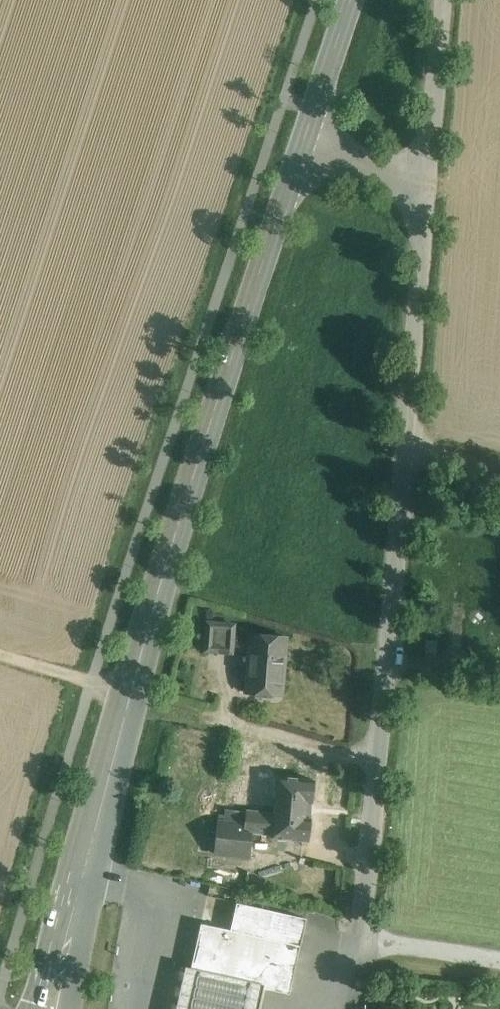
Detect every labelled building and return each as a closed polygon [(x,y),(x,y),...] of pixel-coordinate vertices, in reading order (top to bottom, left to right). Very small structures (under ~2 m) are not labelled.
[(234,624),(207,622),(205,650),(232,653),(234,624)] [(287,637),(250,634),(245,692),(282,695),(287,637)] [(245,824),(217,821),(214,852),(250,856),(252,832),(272,834),(272,836),(308,840),(313,780),(277,776),(277,779),(250,776),(247,798),(275,800),(274,813),(246,810),(245,824)] [(306,918),(236,902),(230,930),(201,923),(191,967),(190,971),(263,988),(289,993),(306,918)] [(191,967),(185,966),(175,1008),(259,1008),(263,988),(190,971),(191,967)]
